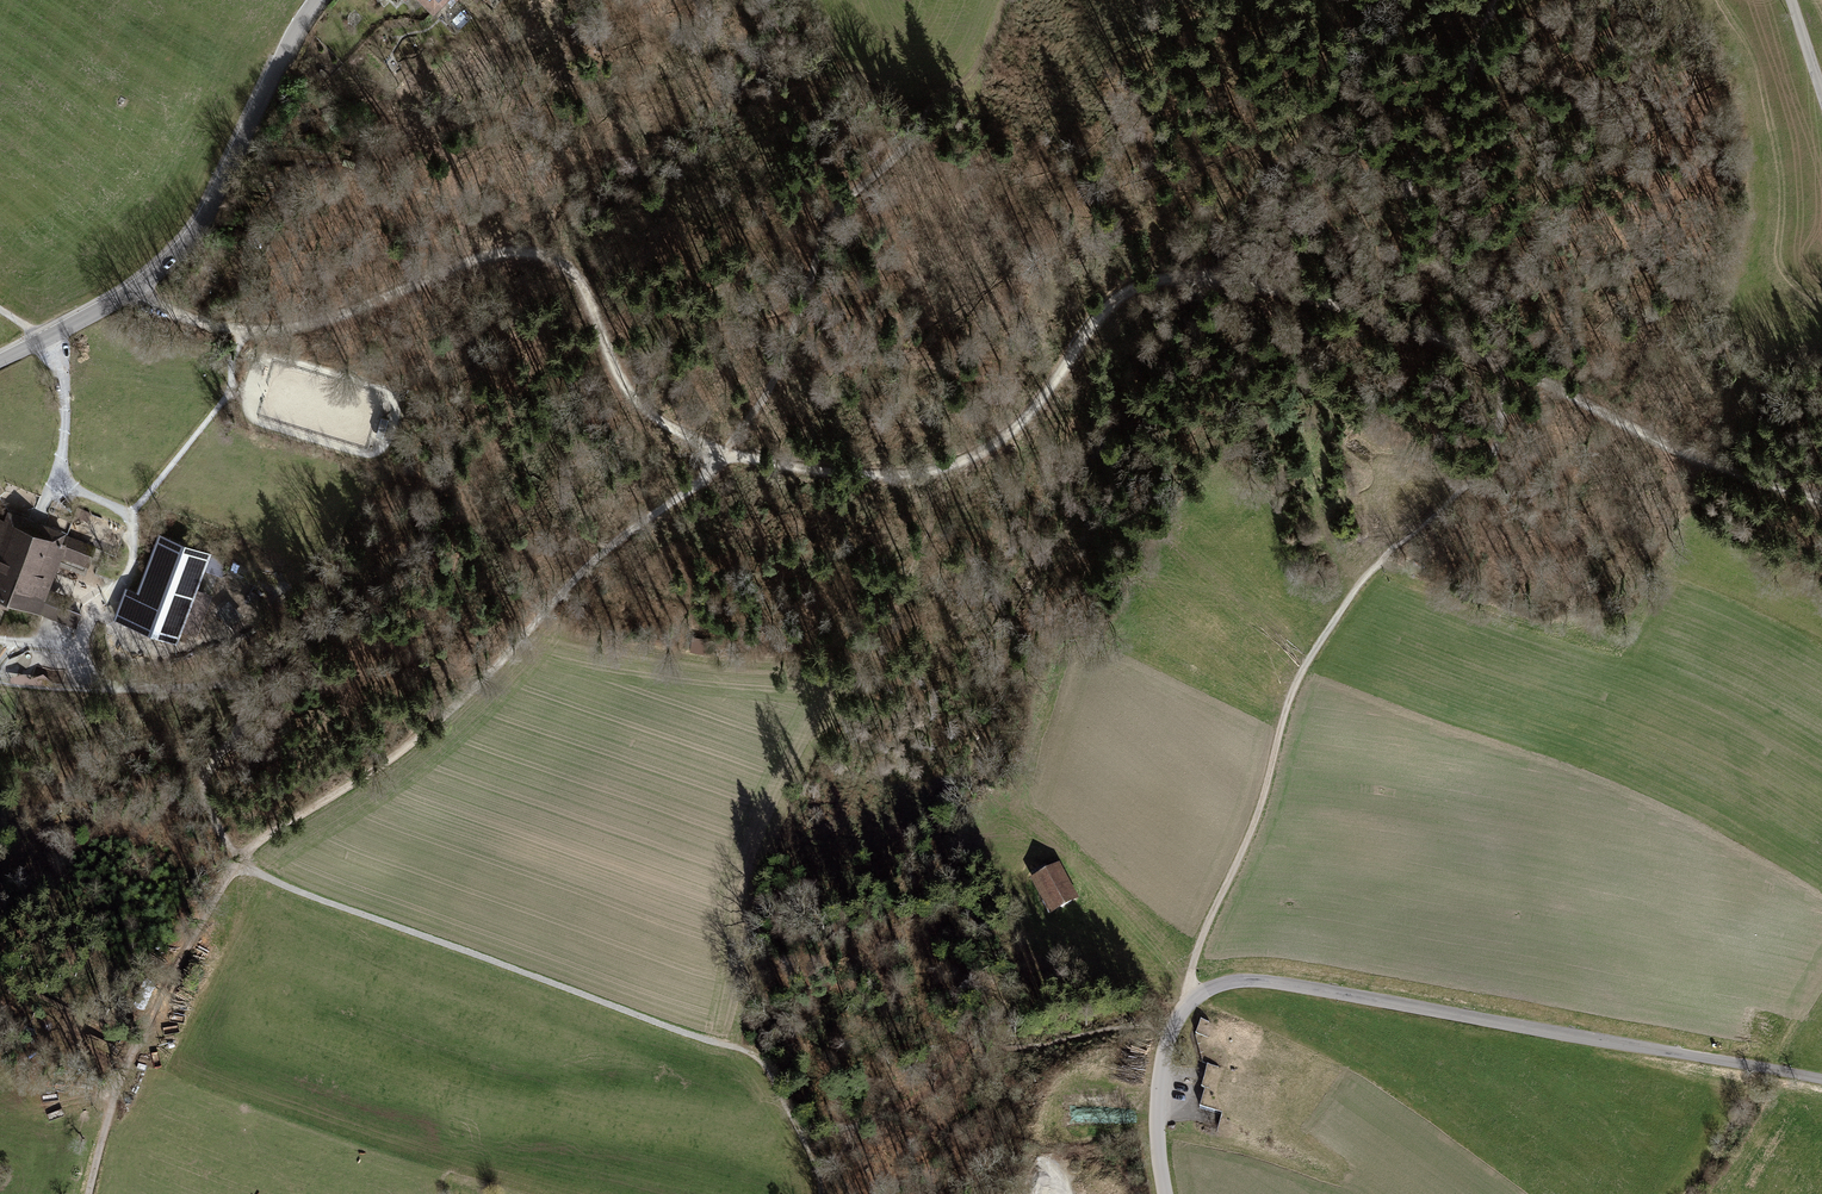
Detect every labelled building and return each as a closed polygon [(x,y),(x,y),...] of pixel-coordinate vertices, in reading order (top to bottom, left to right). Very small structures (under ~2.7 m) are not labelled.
[(431,17),(447,0),(412,0),(431,17)] [(0,505),(0,599),(75,626),(80,612),(45,600),(62,555),(89,565),(98,541),(0,505)] [(154,525),(110,616),(175,642),(213,548),(154,525)] [(250,614),(262,598),(252,590),(240,607),(250,614)] [(229,602),(217,614),(233,630),(245,617),(229,602)] [(194,636),(204,606),(194,603),(184,633),(194,636)] [(703,645),(695,643),(694,651),(702,652),(703,645)] [(1059,869),(1035,882),(1053,916),(1078,903),(1059,869)] [(1213,1023),(1200,1018),(1195,1032),(1208,1037),(1213,1023)] [(1201,1087),(1205,1089),(1220,1092),(1228,1064),(1209,1059),(1201,1087)] [(1220,1092),(1205,1089),(1200,1107),(1225,1113),(1230,1095),(1220,1092)]
